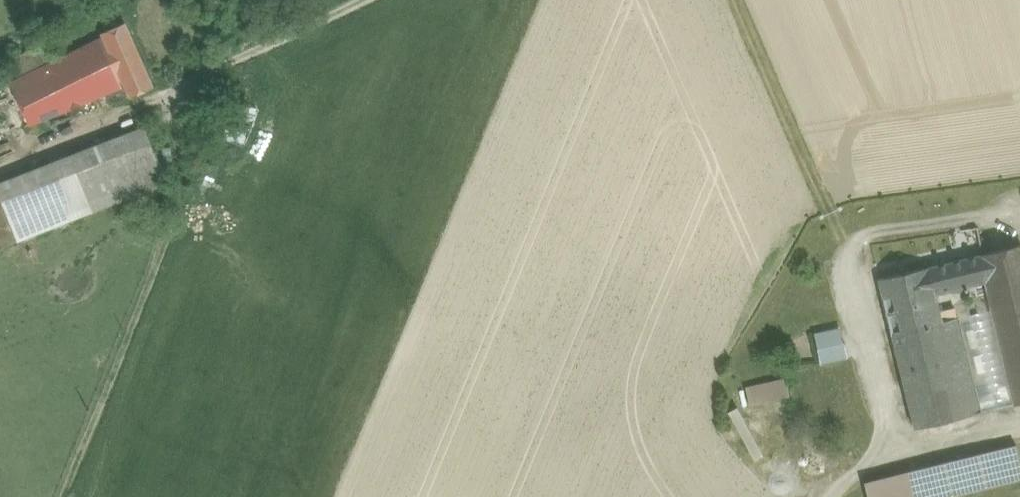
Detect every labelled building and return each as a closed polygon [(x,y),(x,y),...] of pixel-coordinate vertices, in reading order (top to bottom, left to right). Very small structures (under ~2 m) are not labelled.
[(104,38),(73,51),(94,98),(125,86),(129,95),(154,86),(125,23),(101,34),(104,38)] [(94,98),(73,51),(11,84),(28,125),(94,98)] [(0,182),(0,198),(17,242),(167,184),(144,126),(0,182)] [(977,255),(984,283),(991,311),(1013,405),(1019,404),(1019,245),(977,255)] [(977,255),(929,267),(935,295),(984,283),(977,255)] [(942,323),(935,295),(929,267),(877,279),(891,335),(942,323)] [(958,319),(981,413),(1013,405),(991,311),(958,319)] [(958,319),(942,323),(891,335),(913,429),(981,413),(958,319)] [(840,328),(814,334),(821,364),(847,358),(840,328)] [(785,378),(745,387),(749,407),(790,398),(785,378)] [(737,408),(727,413),(754,461),(763,456),(737,408)] [(865,483),(869,496),(948,496),(1019,479),(1019,460),(1016,445),(865,483)]
